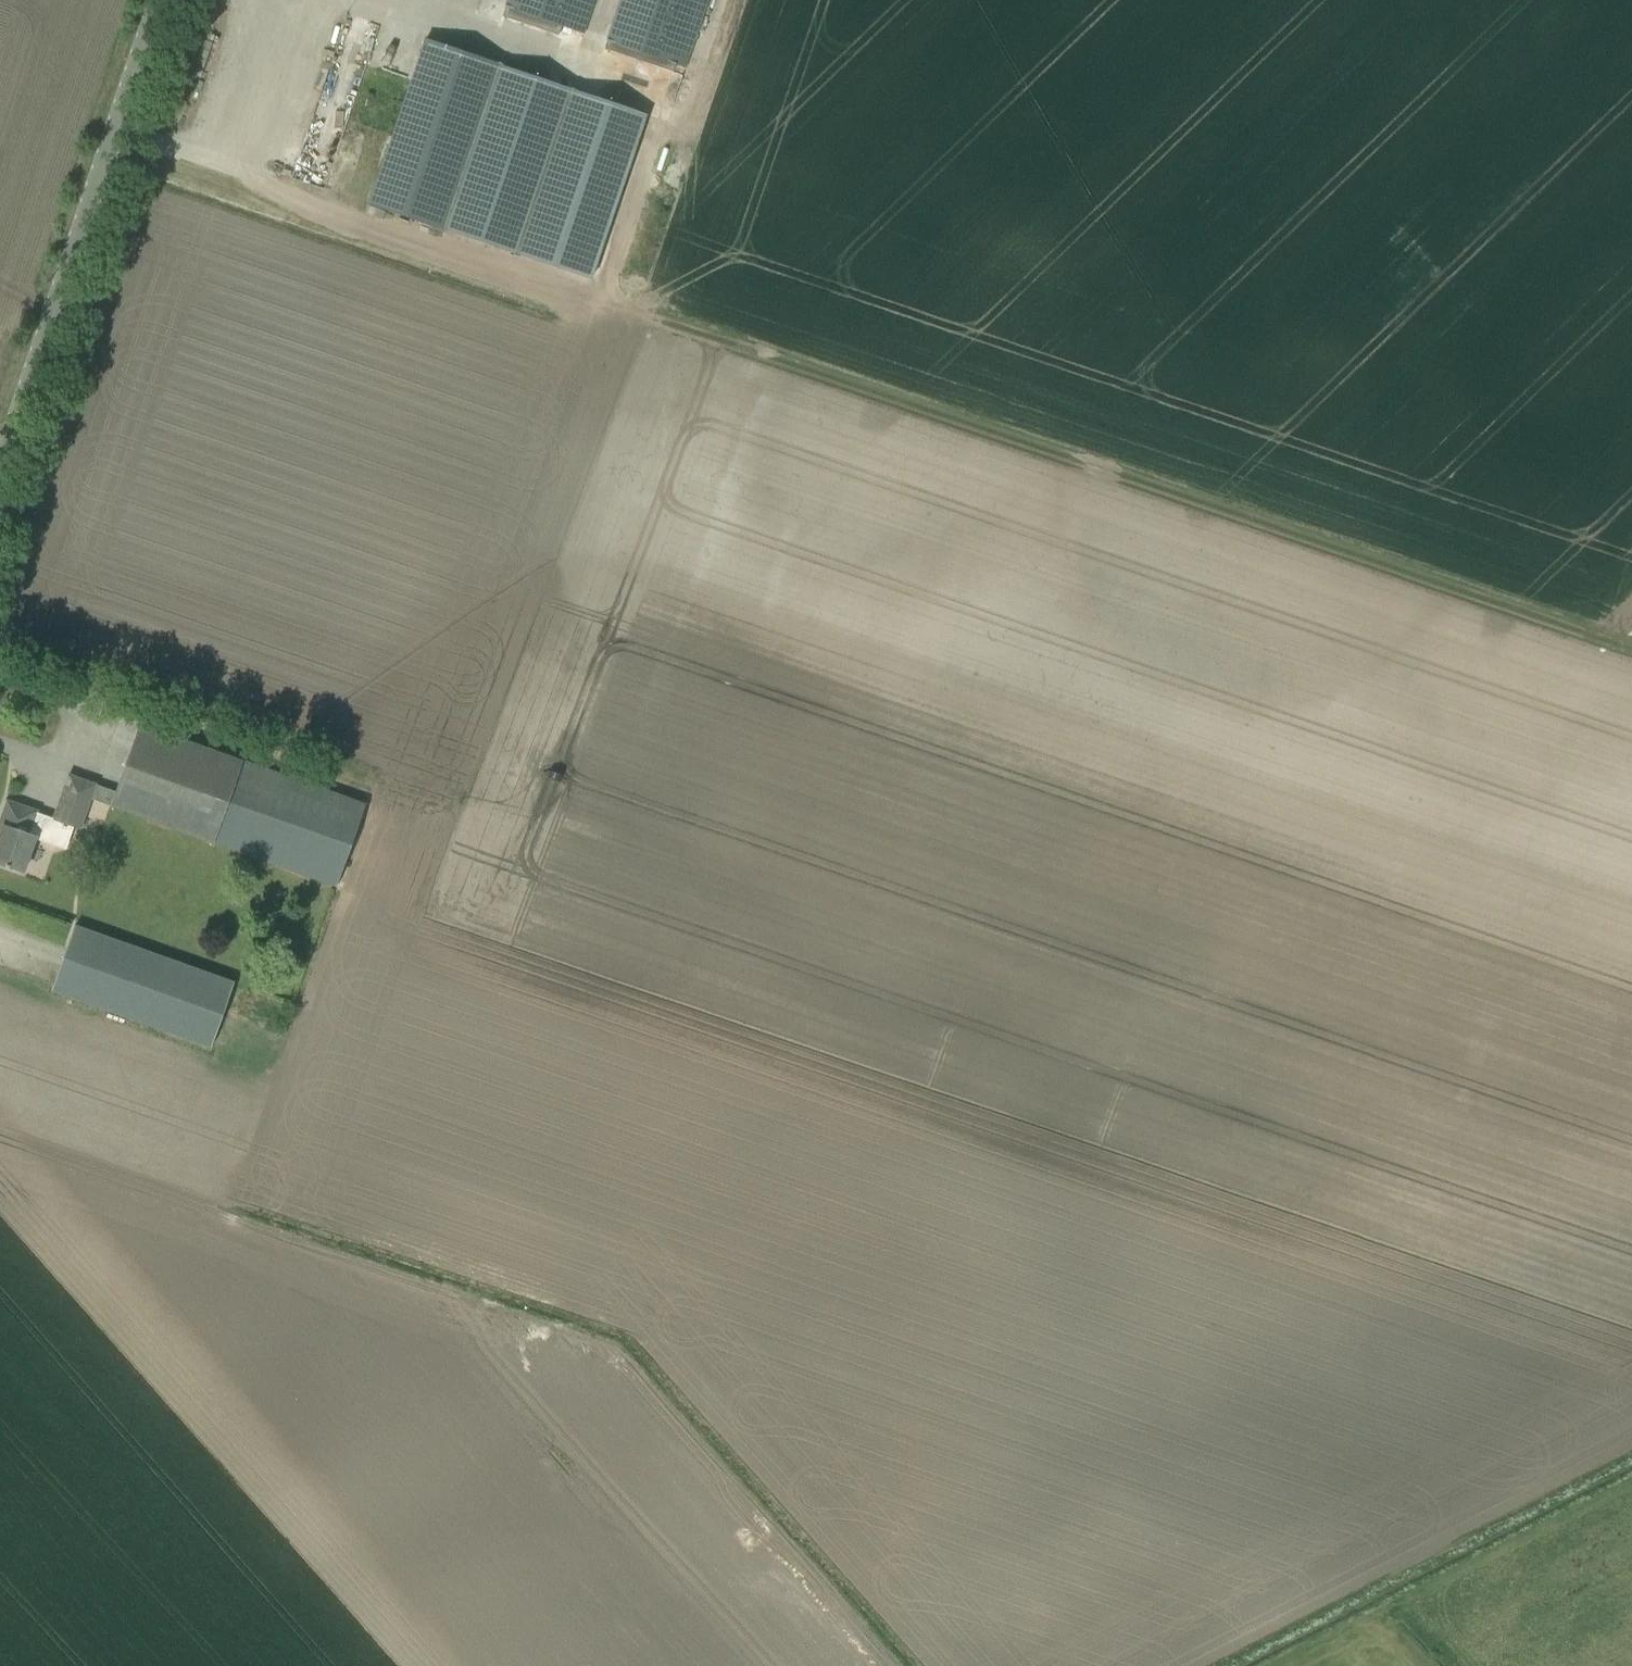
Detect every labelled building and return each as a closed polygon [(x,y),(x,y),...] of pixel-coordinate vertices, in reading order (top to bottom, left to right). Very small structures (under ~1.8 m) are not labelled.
[(502,16),(558,35),(562,26),(574,30),(583,33),(595,0),(507,0),(505,7),(502,16)] [(604,49),(672,72),(675,64),(685,67),(708,0),(620,0),(606,41),(604,49)] [(369,204),(445,230),(501,65),(425,39),(369,204)] [(501,65),(445,230),(590,279),(646,114),(501,65)] [(115,791),(96,784),(91,799),(211,843),(241,761),(139,724),(115,791)] [(211,843),(335,887),(365,805),(241,761),(211,843)] [(96,784),(69,774),(53,818),(36,812),(37,811),(7,801),(0,822),(0,828),(2,829),(0,836),(0,864),(22,872),(35,837),(55,845),(60,843),(64,840),(69,825),(80,829),(91,799),(96,784)] [(75,925),(51,990),(210,1048),(234,983),(75,925)]
